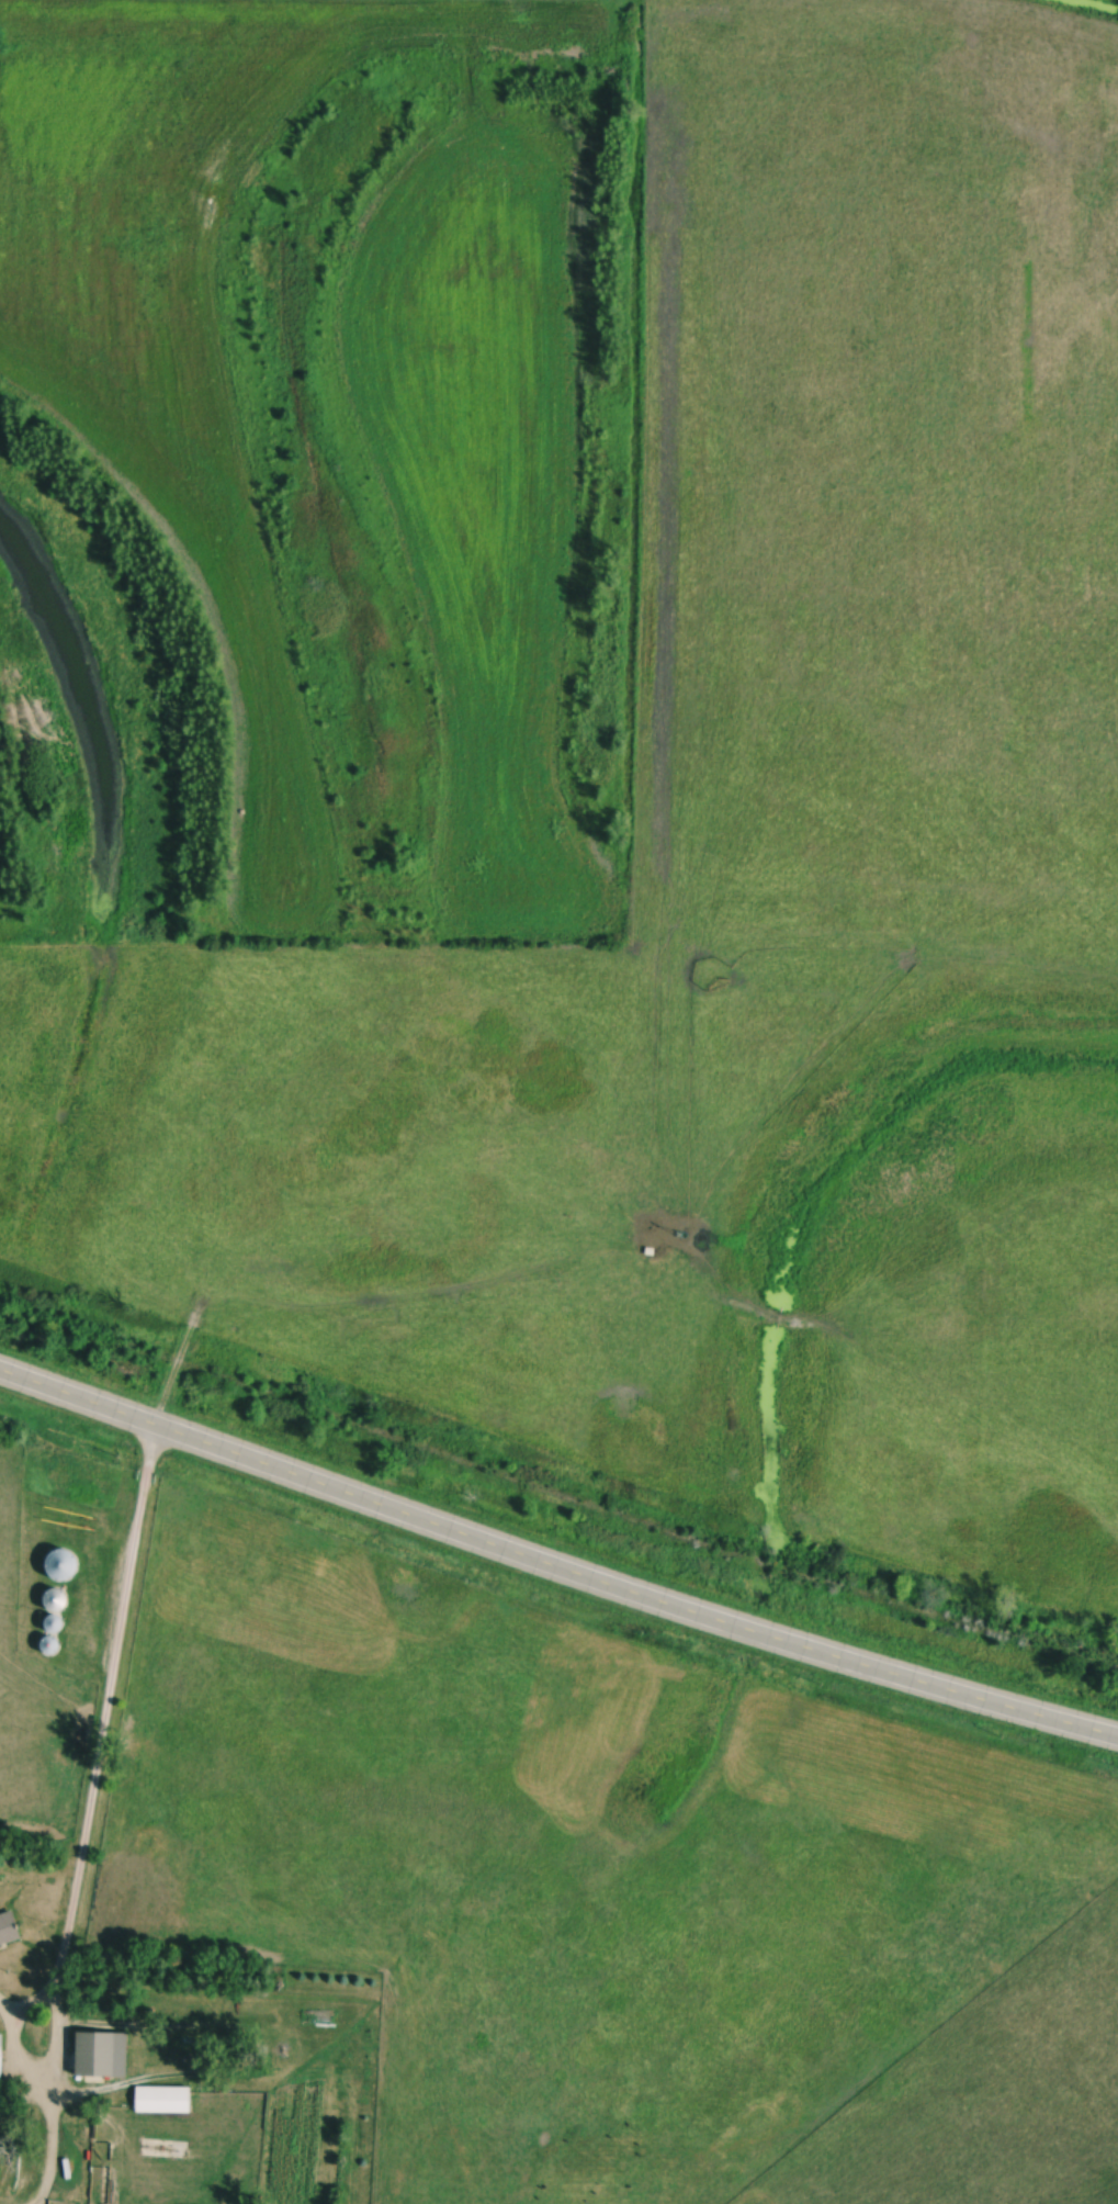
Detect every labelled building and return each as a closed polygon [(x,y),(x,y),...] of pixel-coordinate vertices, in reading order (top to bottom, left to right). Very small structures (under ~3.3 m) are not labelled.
[(74,1554),(54,1554),(54,1582),(74,1582),(74,1554)] [(52,1614),(70,1612),(68,1590),(51,1591),(52,1614)] [(60,1653),(59,1638),(46,1640),(47,1655),(60,1653)] [(0,1915),(0,1947),(26,1940),(18,1910),(0,1915)] [(132,2075),(132,2032),(80,2032),(80,2075),(132,2075)] [(194,2113),(194,2087),(138,2087),(138,2113),(194,2113)]
